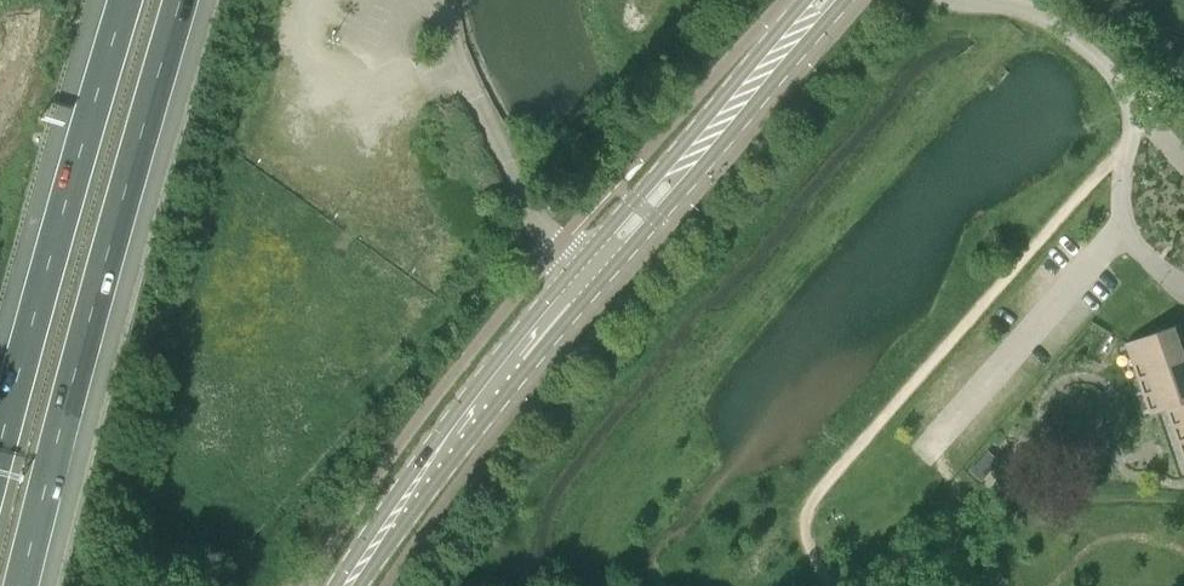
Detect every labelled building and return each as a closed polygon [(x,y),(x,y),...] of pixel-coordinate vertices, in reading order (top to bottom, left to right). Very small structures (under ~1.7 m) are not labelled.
[(1126,343),(1151,415),(1167,409),(1183,459),(1183,349),(1176,326),(1152,334),(1126,343)]
